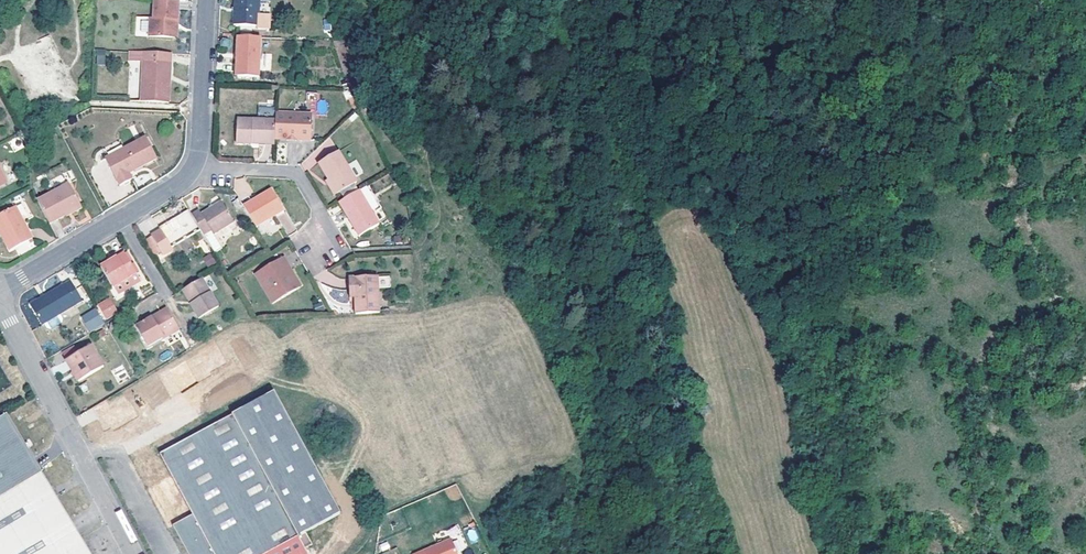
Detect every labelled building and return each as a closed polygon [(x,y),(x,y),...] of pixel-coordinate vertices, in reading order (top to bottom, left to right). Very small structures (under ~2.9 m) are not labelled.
[(260,0),(235,0),(234,25),(259,26),(260,0)] [(178,20),(179,2),(177,2),(156,1),(155,1),(154,18),(151,18),(150,36),(173,38),(174,19),(178,20)] [(148,34),(147,16),(137,17),(138,35),(148,34)] [(260,38),(238,36),(237,54),(235,54),(235,58),(237,58),(236,76),(259,76),(260,38)] [(141,101),(166,102),(166,71),(170,72),(171,54),(129,52),(129,63),(143,63),(141,101)] [(315,113),(326,115),(328,101),(318,99),(315,113)] [(312,115),(276,112),(275,121),(275,138),(288,139),(288,137),(296,138),(296,139),(311,140),(312,115)] [(275,141),(275,138),(275,121),(237,119),(237,143),(260,144),(260,141),(275,141)] [(145,137),(106,158),(120,185),(133,179),(130,172),(157,159),(145,137)] [(341,192),(353,185),(357,182),(338,151),(319,163),(328,179),(337,194),(341,192)] [(236,178),(236,196),(248,196),(248,178),(236,178)] [(337,194),(328,179),(326,180),(335,195),(337,194)] [(37,201),(50,223),(66,215),(65,214),(81,206),(69,184),(37,201)] [(341,192),(345,199),(357,191),(353,185),(341,192)] [(272,189),(244,206),(255,226),(284,210),(272,189)] [(345,199),(339,202),(360,236),(386,219),(381,208),(372,213),(359,190),(357,191),(345,199)] [(201,230),(204,235),(211,230),(213,233),(233,221),(222,201),(201,214),(199,211),(192,215),(201,230)] [(82,208),(81,206),(65,214),(66,215),(66,216),(82,208)] [(0,215),(0,229),(3,234),(1,235),(9,250),(32,238),(16,207),(0,215)] [(171,247),(201,230),(192,215),(188,210),(159,227),(160,230),(151,235),(163,255),(172,250),(171,247)] [(287,235),(296,230),(285,210),(267,221),(270,227),(279,222),(287,235)] [(107,258),(109,262),(125,253),(123,249),(107,258)] [(109,262),(101,267),(113,287),(114,287),(118,294),(141,281),(137,273),(125,253),(109,262)] [(211,253),(205,257),(211,266),(217,262),(211,253)] [(283,257),(255,274),(273,303),(296,289),(284,268),(288,266),(283,257)] [(301,287),(288,266),(284,268),(296,289),(301,287)] [(356,314),(379,312),(378,288),(378,277),(377,275),(349,277),(349,289),(354,289),(355,297),(356,314)] [(390,277),(378,277),(378,288),(390,288),(390,277)] [(202,278),(186,288),(194,302),(191,304),(199,318),(218,306),(202,278)] [(46,298),(31,307),(42,324),(44,323),(60,314),(83,301),(70,280),(44,295),(46,298)] [(186,288),(182,290),(191,304),(194,302),(186,288)] [(30,304),(31,307),(46,298),(44,295),(30,304)] [(97,304),(106,319),(119,312),(110,297),(97,304)] [(164,339),(179,329),(167,308),(158,313),(158,315),(153,318),(152,317),(136,326),(148,346),(163,337),(164,339)] [(95,309),(88,314),(95,326),(102,321),(95,309)] [(60,314),(44,323),(47,328),(51,329),(62,323),(63,319),(60,314)] [(91,344),(66,360),(79,381),(103,367),(91,344)] [(158,455),(191,515),(171,526),(183,545),(187,553),(306,553),(303,549),(311,545),(305,533),(339,515),(273,393),(158,455)] [(119,408),(107,415),(113,426),(125,418),(119,408)] [(6,415),(0,419),(0,553),(90,553),(6,415)] [(478,542),(477,529),(468,530),(469,542),(478,542)] [(424,548),(426,553),(459,553),(452,537),(424,548)]
